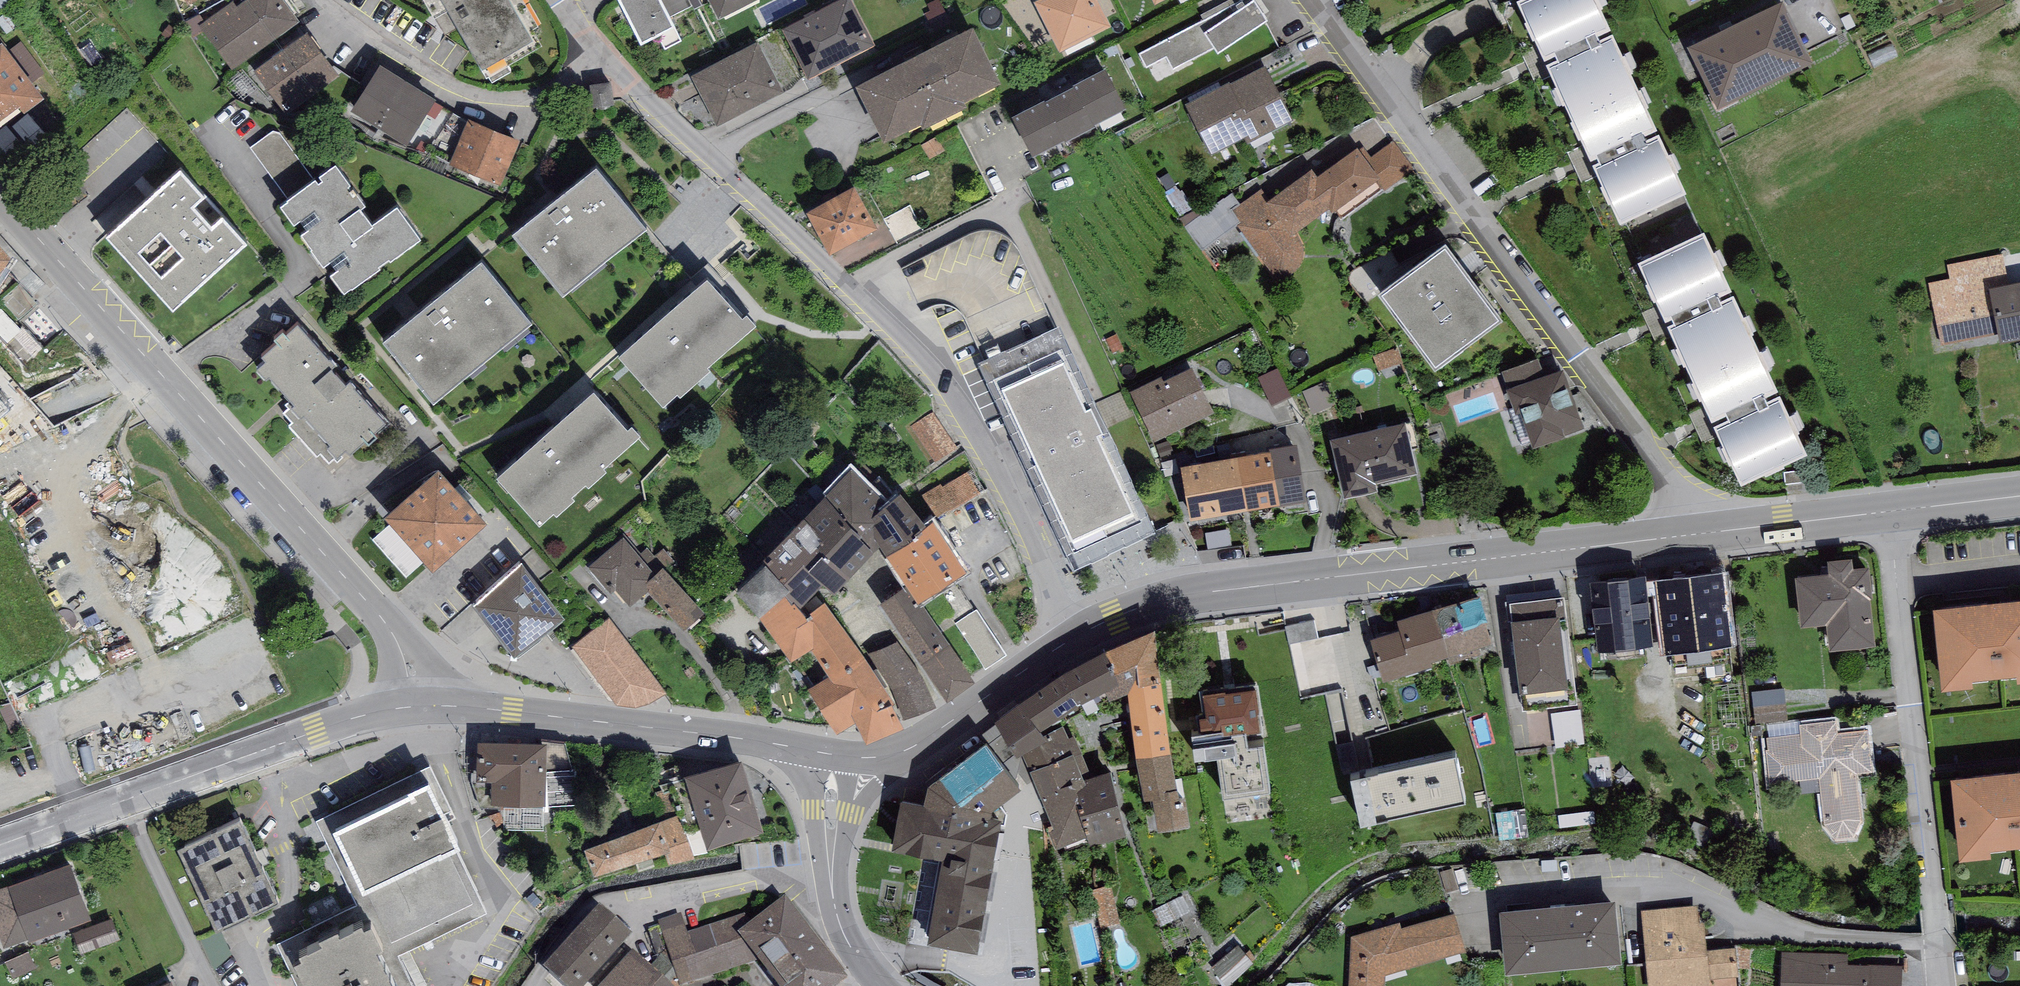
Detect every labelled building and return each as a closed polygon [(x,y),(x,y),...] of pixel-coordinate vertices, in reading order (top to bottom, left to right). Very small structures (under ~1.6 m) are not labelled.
[(200,27),(232,72),(299,25),(282,0),(249,0),(237,9),(233,4),(200,27)] [(434,24),(437,22),(445,36),(455,30),(486,83),(488,82),(491,87),(511,76),(507,70),(542,51),(532,34),(537,31),(519,0),(421,0),(434,24)] [(617,2),(640,48),(675,30),(669,18),(660,0),(620,0),(617,2)] [(669,18),(692,6),(689,0),(660,0),(669,18)] [(717,22),(763,0),(706,0),(717,22)] [(781,35),(807,83),(875,47),(850,0),(847,0),(781,35)] [(1034,6),(1059,56),(1111,30),(1096,0),(1046,0),(1034,6)] [(1139,54),(1145,68),(1166,57),(1173,70),(1214,50),(1218,56),(1268,22),(1262,14),(1268,10),(1261,0),(1243,0),(1238,3),(1203,21),(1139,54)] [(1203,21),(1238,3),(1236,0),(1232,0),(1201,16),(1203,21)] [(1517,8),(1536,48),(1546,71),(1600,46),(1598,41),(1611,36),(1594,0),(1534,0),(1517,8)] [(1783,6),(1687,52),(1717,113),(1813,68),(1783,6)] [(909,65),(857,90),(885,146),(920,128),(923,135),(967,112),(964,106),(1001,87),(973,32),(922,58),(916,48),(904,55),(909,65)] [(254,75),(287,117),(338,78),(306,36),(254,75)] [(26,40),(18,47),(38,74),(47,68),(26,40)] [(1613,40),(1600,46),(1546,71),(1549,75),(1581,147),(1595,177),(1619,230),(1686,200),(1659,141),(1647,146),(1645,142),(1657,136),(1613,40)] [(783,95),(757,44),(689,78),(716,130),(783,95)] [(1893,45),(1868,55),(1874,68),(1899,58),(1893,45)] [(20,113),(23,118),(44,103),(4,47),(0,50),(0,127),(20,113)] [(1536,48),(1522,54),(1535,82),(1549,75),(1546,71),(1536,48)] [(1230,84),(1185,107),(1211,158),(1244,140),(1247,146),(1293,123),(1265,68),(1231,86),(1230,84)] [(380,69),(351,115),(406,150),(435,104),(380,69)] [(1104,72),(1073,89),(1094,130),(1126,113),(1104,72)] [(1073,89),(1044,104),(1065,145),(1094,130),(1073,89)] [(1033,162),(1065,145),(1044,104),(1011,121),(1033,162)] [(520,144),(469,122),(447,173),(498,195),(520,144)] [(1357,151),(1316,180),(1339,211),(1335,213),(1341,221),(1382,190),(1384,192),(1413,171),(1393,143),(1366,163),(1357,151)] [(1581,183),(1595,177),(1581,147),(1568,152),(1581,183)] [(288,207),(281,212),(294,230),(300,225),(308,236),(302,240),(312,254),(311,255),(343,299),(351,293),(352,294),(380,273),(379,272),(388,265),(390,267),(421,245),(397,213),(373,231),(361,215),(365,211),(353,194),(351,196),(348,191),(351,189),(336,169),(320,181),(322,185),(318,188),(316,184),(287,205),(288,207)] [(646,235),(598,173),(512,240),(561,302),(646,235)] [(1339,211),(1316,180),(1311,173),(1270,202),(1261,191),(1241,206),(1233,212),(1242,224),(1238,226),(1274,278),(1280,278),(1287,277),(1295,272),(1298,269),(1302,262),(1303,256),(1303,247),(1301,241),(1298,236),(1296,234),(1328,212),(1332,216),(1335,213),(1339,211)] [(181,176),(106,244),(173,317),(246,249),(223,223),(212,232),(195,214),(205,203),(181,176)] [(1178,185),(1165,194),(1181,217),(1194,208),(1178,185)] [(854,190),(807,215),(829,257),(876,232),(854,190)] [(1241,206),(1232,194),(1202,216),(1185,228),(1203,252),(1238,226),(1242,224),(1233,212),(1241,206)] [(1179,220),(1185,228),(1202,216),(1199,209),(1179,220)] [(1706,239),(1638,269),(1656,308),(1667,332),(1721,308),(1719,303),(1732,297),(1706,239)] [(11,261),(0,249),(0,270),(11,261)] [(1379,301),(1436,378),(1504,328),(1446,251),(1379,301)] [(1946,266),(1949,281),(1928,284),(1940,347),(1996,336),(1998,347),(2019,343),(2019,284),(2009,287),(2003,255),(1946,266)] [(532,329),(481,268),(382,347),(434,409),(532,329)] [(753,334),(708,283),(618,361),(663,412),(753,334)] [(1732,303),(1721,308),(1667,332),(1669,337),(1700,406),(1717,437),(1742,492),(1807,460),(1780,401),(1767,406),(1765,403),(1778,398),(1732,303)] [(1656,308),(1643,314),(1657,343),(1669,337),(1667,332),(1656,308)] [(335,370),(298,328),(285,340),(282,338),(274,345),(277,348),(262,361),(266,366),(257,374),(266,384),(269,382),(289,404),(286,407),(289,410),(284,415),(292,424),(289,428),(317,459),(321,456),(329,465),(334,461),(337,464),(347,455),(351,459),(366,446),(369,450),(377,443),(374,439),(387,428),(351,387),(346,391),(331,373),(335,370)] [(1060,329),(978,368),(1074,573),(1156,534),(1060,329)] [(1399,349),(1372,357),(1377,372),(1404,363),(1399,349)] [(1502,374),(1509,393),(1547,379),(1540,360),(1502,374)] [(1278,369),(1257,380),(1272,409),(1293,398),(1278,369)] [(1161,379),(1130,394),(1154,443),(1214,414),(1192,370),(1164,384),(1161,379)] [(1509,393),(1507,394),(1515,415),(1521,413),(1534,451),(1585,433),(1564,374),(1547,379),(1509,393)] [(1336,406),(1325,383),(1302,393),(1312,417),(1336,406)] [(636,443),(593,397),(497,483),(542,531),(636,443)] [(10,410),(0,399),(0,420),(10,410)] [(1717,437),(1700,406),(1688,412),(1705,444),(1717,437)] [(956,449),(932,412),(910,426),(935,464),(956,449)] [(1405,425),(1330,442),(1344,502),(1379,494),(1377,485),(1416,476),(1405,425)] [(1180,469),(1190,525),(1307,504),(1297,448),(1180,469)] [(986,492),(973,470),(943,488),(941,485),(922,496),(938,521),(986,492)] [(872,522),(889,510),(851,473),(824,502),(848,525),(846,527),(862,543),(860,544),(874,558),(880,551),(875,542),(875,527),(872,522)] [(384,524),(433,577),(486,529),(437,476),(384,524)] [(886,560),(927,533),(901,500),(889,510),(872,522),(875,527),(875,542),(880,551),(886,560)] [(848,584),(874,558),(860,544),(862,543),(846,527),(848,525),(824,502),(803,523),(815,534),(813,536),(817,539),(815,541),(824,549),(818,555),(824,561),(848,584)] [(815,534),(803,523),(762,566),(766,570),(790,597),(786,602),(791,610),(794,608),(798,613),(822,590),(833,599),(848,584),(824,561),(818,555),(824,549),(815,541),(817,539),(813,536),(815,534)] [(919,609),(921,607),(941,594),(967,577),(935,528),(927,533),(886,560),(906,589),(919,609)] [(624,540),(588,570),(610,596),(615,592),(629,609),(647,595),(650,592),(646,587),(655,578),(624,540)] [(1837,578),(1804,581),(1807,624),(1838,622),(1840,645),(1877,642),(1871,568),(1856,570),(1856,561),(1836,563),(1837,578)] [(521,568),(474,611),(513,662),(565,624),(521,568)] [(663,570),(655,578),(646,587),(650,592),(647,595),(685,634),(706,615),(663,570)] [(790,597),(766,570),(736,597),(760,624),(786,602),(790,597)] [(1722,576),(1667,584),(1677,653),(1732,645),(1722,576)] [(1643,583),(1598,588),(1604,642),(1649,638),(1643,583)] [(1480,585),(1432,600),(1439,622),(1442,621),(1450,647),(1492,633),(1485,612),(1488,611),(1480,585)] [(1938,596),(1946,669),(2019,661),(2019,587),(1938,596)] [(879,608),(912,657),(941,637),(921,607),(919,609),(906,589),(879,608)] [(1439,622),(1432,600),(1397,611),(1400,621),(1370,630),(1383,673),(1432,658),(1431,653),(1450,647),(1442,621),(1439,622)] [(829,681),(862,659),(825,606),(810,616),(811,620),(807,623),(798,613),(794,608),(791,610),(786,602),(760,624),(791,667),(811,653),(829,681)] [(1007,657),(977,610),(955,624),(986,671),(1007,657)] [(1155,616),(1105,638),(1119,669),(1106,678),(1109,688),(1128,680),(1132,672),(1160,668),(1155,616)] [(1563,616),(1519,623),(1529,691),(1573,684),(1563,616)] [(610,620),(572,650),(617,708),(624,710),(631,709),(638,709),(648,705),(655,703),(660,699),(665,696),(610,620)] [(1295,641),(1323,637),(1320,620),(1292,624),(1295,641)] [(976,687),(941,637),(912,657),(947,707),(976,687)] [(1062,660),(1021,689),(1042,716),(1080,690),(1106,678),(1119,669),(1105,638),(1062,660)] [(896,642),(862,659),(894,706),(901,714),(904,722),(936,710),(925,683),(896,642)] [(862,659),(829,681),(808,694),(837,739),(855,727),(865,749),(904,732),(892,709),(894,706),(862,659)] [(1171,740),(1160,668),(1132,672),(1128,680),(1135,745),(1171,740)] [(1261,686),(1208,692),(1210,712),(1203,713),(1206,735),(1226,733),(1229,757),(1269,752),(1261,686)] [(995,707),(1016,745),(1020,743),(1046,726),(1045,724),(1042,716),(1021,689),(995,707)] [(1561,743),(1589,741),(1587,707),(1558,710),(1561,743)] [(1836,715),(1799,720),(1799,731),(1765,734),(1768,782),(1818,773),(1824,820),(1835,836),(1855,833),(1861,817),(1857,770),(1872,769),(1868,724),(1837,728),(1836,715)] [(1063,716),(1045,724),(1046,726),(1020,743),(1030,763),(1073,742),(1075,747),(1082,744),(1074,727),(1068,729),(1063,716)] [(985,730),(927,775),(958,789),(996,799),(1001,803),(1025,781),(985,730)] [(547,734),(477,732),(475,772),(492,773),(491,794),(545,795),(547,734)] [(1171,740),(1135,745),(1144,787),(1153,786),(1157,817),(1189,812),(1185,784),(1182,785),(1180,776),(1177,776),(1171,740)] [(1073,742),(1030,763),(1055,820),(1047,823),(1056,839),(1088,829),(1076,777),(1086,772),(1084,768),(1075,747),(1073,742)] [(1453,744),(1351,765),(1362,816),(1464,794),(1453,744)] [(741,747),(685,764),(707,836),(763,818),(741,747)] [(1957,767),(1965,840),(2019,834),(2019,760),(1957,767)] [(1110,761),(1084,768),(1086,772),(1076,777),(1088,829),(1090,835),(1127,826),(1110,761)] [(429,767),(333,814),(365,878),(460,830),(429,767)] [(958,789),(927,775),(924,791),(900,789),(893,839),(944,847),(928,932),(978,942),(1001,803),(996,799),(958,789)] [(1532,808),(1504,809),(1505,836),(1534,834),(1532,808)] [(661,812),(584,840),(593,867),(665,840),(671,856),(694,847),(680,809),(662,815),(661,812)] [(240,810),(176,841),(215,922),(278,891),(240,810)] [(0,882),(0,926),(5,940),(91,909),(70,855),(0,882)] [(1110,882),(1090,886),(1100,925),(1120,920),(1110,882)] [(1181,890),(1151,907),(1160,924),(1191,907),(1181,890)] [(738,931),(759,958),(780,985),(834,985),(848,975),(786,894),(743,927),(738,931)] [(565,985),(583,985),(632,932),(600,903),(543,966),(565,985)] [(378,930),(383,928),(371,905),(364,907),(362,904),(341,914),(338,910),(319,920),(321,924),(299,934),(301,940),(293,943),(305,966),(309,964),(321,985),(406,985),(378,930)] [(1619,907),(1506,916),(1511,973),(1624,963),(1619,907)] [(657,921),(682,985),(684,985),(759,958),(738,931),(743,927),(738,914),(689,933),(681,912),(657,921)] [(1650,915),(1655,985),(1711,985),(1707,912),(1650,915)] [(1386,972),(1467,950),(1458,917),(1403,932),(1402,929),(1357,941),(1356,985),(1386,985),(1386,972)] [(120,920),(81,927),(84,948),(124,941),(120,920)] [(1212,965),(1228,982),(1254,957),(1238,940),(1212,965)] [(632,948),(597,985),(675,985),(632,948)] [(11,961),(18,976),(42,964),(35,949),(11,961)] [(1788,985),(1902,985),(1902,969),(1845,967),(1845,960),(1789,959),(1788,985)] [(142,985),(178,985),(171,972),(142,985)]
